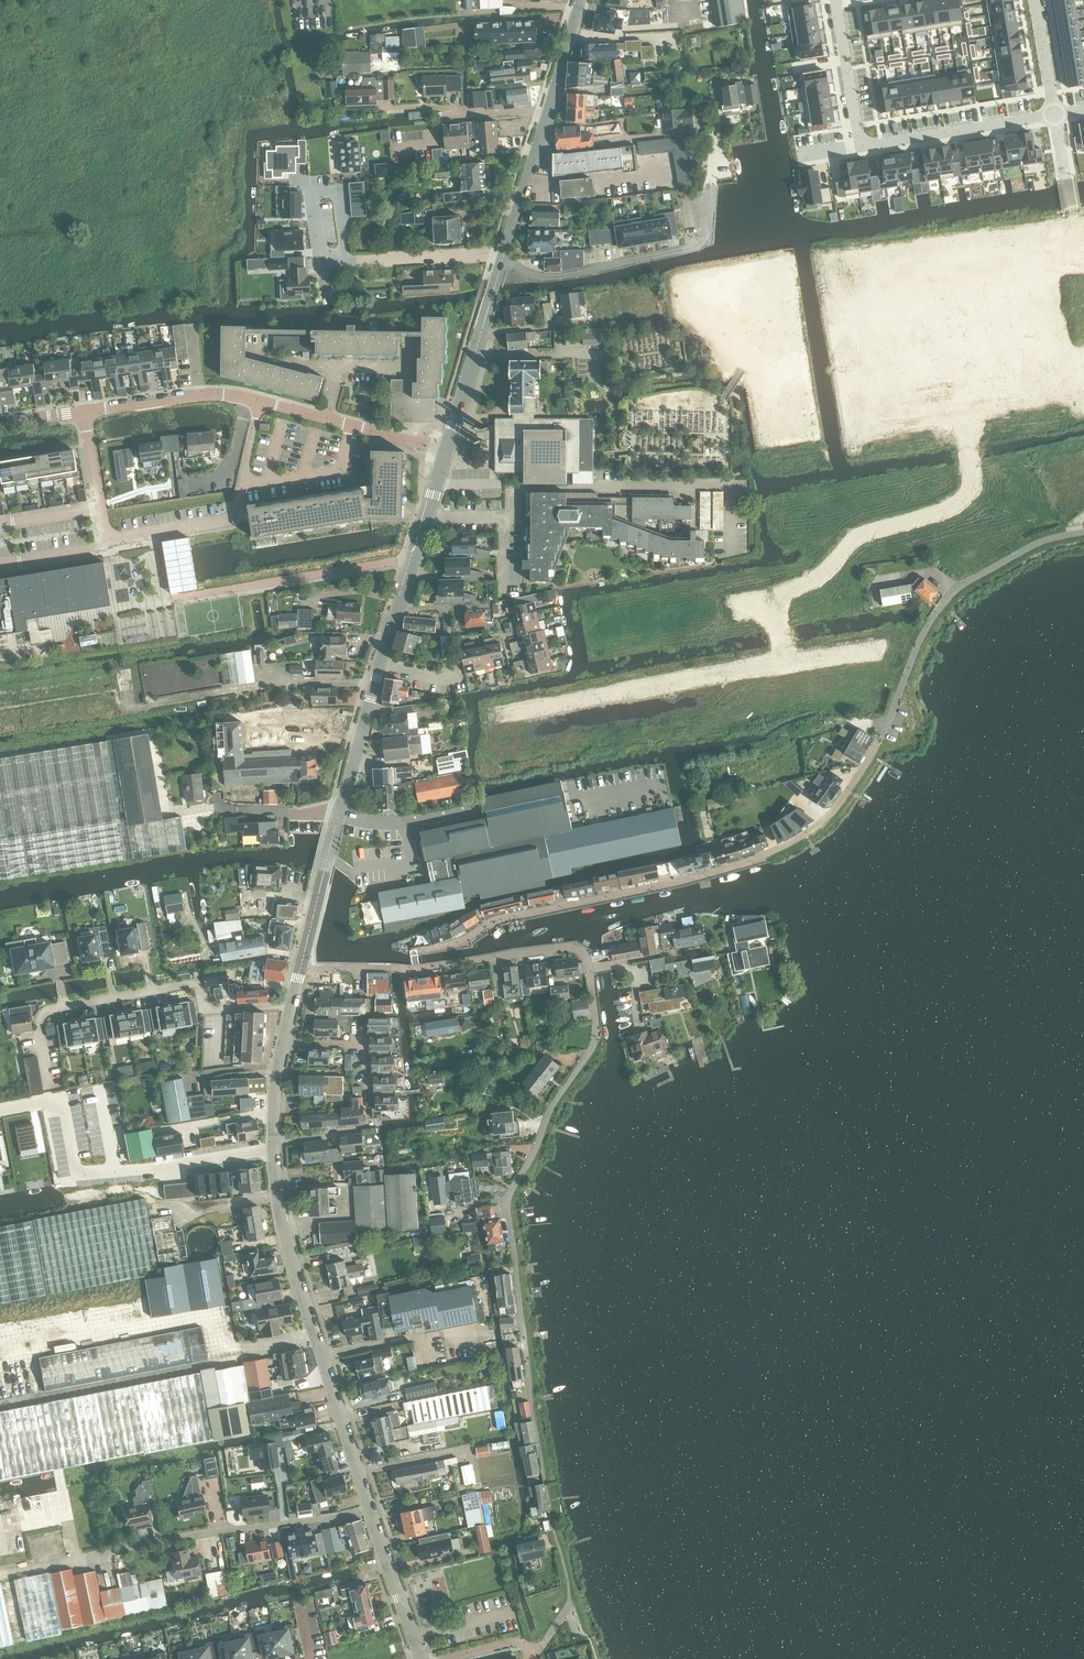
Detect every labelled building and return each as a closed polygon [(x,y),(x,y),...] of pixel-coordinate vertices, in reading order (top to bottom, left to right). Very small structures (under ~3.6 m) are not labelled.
[(471,9),(504,8),(504,0),(471,0),(471,9)] [(716,27),(746,22),(742,0),(712,0),(716,27)] [(934,1),(939,28),(951,26),(946,0),(938,0),(934,1)] [(951,26),(963,24),(959,0),(946,0),(951,26)] [(987,3),(989,14),(1014,10),(1012,0),(1005,0),(987,3)] [(1054,3),(1056,14),(1076,10),(1074,0),(1073,0),(1054,3)] [(934,1),(922,2),(927,30),(939,28),(934,1)] [(789,2),(771,5),(772,13),(788,10),(789,22),(796,21),(817,18),(814,5),(808,6),(803,7),(799,8),(795,8),(793,9),(790,9),(789,2)] [(922,2),(911,4),(915,32),(927,30),(922,2)] [(911,4),(899,6),(902,29),(903,34),(915,32),(911,4)] [(899,6),(887,8),(891,31),(902,29),(899,6)] [(887,8),(875,10),(880,38),(892,36),(891,31),(887,8)] [(875,10),(863,12),(868,40),(880,38),(875,10)] [(1014,10),(989,14),(991,26),(993,26),(993,25),(1016,21),(1014,10)] [(1076,10),(1056,14),(1058,24),(1077,21),(1076,10)] [(606,18),(596,16),(594,30),(613,34),(614,27),(621,29),(622,20),(615,19),(616,14),(607,12),(606,18)] [(796,21),(789,22),(792,35),(798,34),(819,30),(817,18),(796,21)] [(1016,21),(993,25),(993,26),(995,36),(1018,32),(1016,21)] [(1077,21),(1058,24),(1060,35),(1079,31),(1077,21)] [(502,25),(476,26),(477,44),(535,41),(535,23),(503,23),(502,25)] [(402,39),(416,38),(415,28),(402,30),(402,39)] [(798,34),(792,35),(794,47),(800,46),(821,43),(819,30),(798,34)] [(1079,31),(1060,35),(1062,45),(1081,42),(1079,31)] [(995,36),(992,36),(994,48),(1020,44),(1018,32),(995,36)] [(385,33),(376,34),(376,41),(386,41),(385,33)] [(402,39),(403,48),(417,48),(416,38),(402,39)] [(617,42),(581,44),(582,61),(618,59),(617,49),(626,49),(626,52),(642,51),(642,59),(655,59),(655,46),(641,46),(641,39),(625,40),(625,43),(617,43),(617,42)] [(1081,42),(1062,45),(1063,56),(1083,53),(1081,42)] [(370,44),(370,51),(371,72),(399,71),(399,50),(399,47),(382,47),(382,43),(370,44)] [(794,47),(793,47),(795,59),(802,58),(802,59),(823,55),(821,43),(800,46),(794,47)] [(545,55),(544,44),(525,46),(525,50),(505,51),(505,60),(525,58),(540,57),(540,55),(545,55)] [(1020,44),(994,48),(996,59),(1021,55),(1020,44)] [(342,73),(371,72),(370,51),(341,52),(342,73)] [(1063,56),(1065,66),(1083,63),(1083,60),(1083,53),(1063,56)] [(1021,55),(996,59),(998,70),(1023,66),(1021,55)] [(491,73),(488,74),(490,83),(492,83),(493,85),(515,83),(514,64),(513,60),(503,61),(504,65),(504,70),(501,70),(491,71),(491,73)] [(517,63),(514,64),(515,83),(531,81),(530,70),(533,70),(532,60),(517,62),(517,63)] [(623,80),(622,80),(620,61),(610,61),(611,82),(610,82),(611,88),(624,87),(623,80)] [(566,89),(588,86),(589,85),(608,84),(609,72),(598,71),(599,69),(590,68),(590,64),(569,62),(568,75),(566,75),(565,87),(566,87),(566,89)] [(1065,66),(1067,77),(1083,74),(1083,63),(1065,66)] [(1023,66),(998,70),(1000,81),(1025,77),(1023,66)] [(970,69),(957,71),(958,76),(959,76),(963,99),(975,97),(970,69)] [(630,70),(631,81),(641,80),(641,70),(630,70)] [(660,78),(659,71),(645,72),(645,79),(660,78)] [(825,71),(800,75),(802,88),(828,84),(825,71)] [(461,74),(424,76),(424,95),(447,94),(446,91),(461,90),(462,90),(461,74)] [(1067,77),(1069,88),(1083,85),(1083,74),(1067,77)] [(935,75),(923,77),(927,105),(939,103),(935,80),(936,80),(935,75)] [(958,76),(947,78),(951,101),(963,99),(959,76),(958,76)] [(364,77),(361,85),(361,87),(346,87),(347,104),(347,106),(377,104),(376,100),(376,87),(384,87),(385,99),(394,99),(393,97),(392,79),(383,80),(378,80),(376,80),(376,77),(364,77)] [(923,77),(911,79),(915,107),(927,105),(923,77)] [(1025,77),(1000,81),(1003,98),(1016,96),(1015,90),(1027,88),(1025,77)] [(936,80),(935,80),(939,103),(951,101),(947,78),(936,80)] [(911,79),(899,81),(904,109),(915,107),(911,79)] [(324,83),(326,98),(339,96),(336,81),(324,83)] [(736,85),(722,87),(725,105),(722,106),(723,111),(740,109),(739,104),(747,103),(748,106),(760,104),(756,84),(743,86),(742,81),(736,82),(736,85)] [(899,81),(887,83),(887,85),(892,111),(904,109),(899,81)] [(828,84),(802,88),(804,100),(830,96),(828,84)] [(502,103),(528,101),(526,85),(500,88),(502,103)] [(887,85),(876,87),(880,113),(892,111),(887,85)] [(480,107),(478,91),(468,92),(469,105),(469,107),(480,107)] [(568,93),(568,108),(593,109),(594,109),(595,95),(568,93)] [(492,95),(486,95),(487,107),(487,108),(487,109),(494,109),(494,108),(492,95)] [(830,96),(804,100),(806,113),(832,109),(830,96)] [(633,105),(632,98),(624,98),(625,106),(633,105)] [(592,115),(593,109),(568,108),(567,123),(585,123),(585,114),(592,115)] [(681,109),(661,111),(663,128),(683,126),(683,125),(692,123),(691,110),(682,111),(681,109)] [(706,109),(699,110),(700,118),(707,118),(706,109)] [(832,109),(806,113),(808,126),(810,125),(814,125),(818,124),(823,123),(827,122),(834,121),(832,109)] [(496,120),(446,125),(443,125),(445,148),(476,145),(477,154),(499,152),(496,120)] [(556,141),(557,152),(593,149),(592,132),(580,133),(579,127),(556,129),(556,133),(556,141)] [(389,131),(381,132),(382,142),(390,141),(389,131)] [(1032,133),(1018,135),(1023,165),(1044,162),(1041,148),(1034,149),(1032,133)] [(1007,154),(1000,155),(1003,169),(1023,165),(1018,135),(1004,137),(1007,154)] [(1074,137),(1076,150),(1083,149),(1082,136),(1074,137)] [(684,138),(672,138),(673,151),(674,155),(686,153),(684,138)] [(658,139),(650,140),(652,153),(658,152),(658,153),(660,153),(658,139)] [(665,139),(658,139),(660,153),(667,152),(665,139)] [(276,150),(267,150),(267,170),(272,170),(273,178),(283,178),(284,173),(297,173),(297,162),(295,163),(295,157),(300,157),(300,145),(306,145),(306,140),(299,141),(299,145),(276,146),(276,150)] [(991,140),(977,142),(982,172),(1003,169),(1000,155),(993,156),(991,140)] [(358,141),(340,142),(343,172),(361,170),(358,141)] [(966,161),(959,162),(961,176),(982,172),(977,142),(963,144),(966,161)] [(553,155),(553,178),(623,168),(628,168),(628,172),(638,170),(635,145),(629,145),(619,147),(553,155)] [(949,146),(936,148),(941,179),(961,176),(959,162),(952,163),(949,146)] [(441,148),(432,149),(433,161),(443,160),(441,148)] [(925,168),(918,169),(921,183),(941,179),(936,148),(922,151),(925,168)] [(686,153),(674,155),(675,162),(688,160),(686,153)] [(909,153),(895,156),(899,181),(900,181),(912,179),(913,184),(921,183),(918,169),(911,170),(909,153)] [(884,175),(877,176),(880,189),(901,186),(900,181),(899,181),(895,156),(881,158),(884,175)] [(688,160),(675,162),(676,168),(689,166),(688,160)] [(854,162),(859,193),(880,189),(877,176),(870,177),(867,160),(854,162)] [(462,191),(444,193),(445,202),(470,200),(469,189),(487,188),(485,162),(459,165),(462,191)] [(843,181),(836,183),(838,196),(859,193),(854,162),(840,165),(843,181)] [(376,178),(391,177),(390,164),(375,166),(376,178)] [(689,166),(676,168),(678,175),(690,173),(689,166)] [(434,168),(435,177),(452,176),(451,167),(434,168)] [(817,171),(801,174),(802,183),(801,183),(803,195),(804,194),(805,203),(821,201),(822,204),(833,202),(830,186),(820,188),(817,171)] [(690,173),(678,175),(679,181),(691,179),(690,173)] [(691,179),(679,181),(680,188),(692,186),(691,179)] [(592,196),(591,180),(575,181),(559,182),(560,198),(576,197),(592,196)] [(364,181),(349,183),(350,191),(365,190),(364,181)] [(291,186),(276,186),(276,193),(283,193),(283,217),(301,217),(301,192),(291,192),(291,186)] [(365,190),(350,191),(350,200),(366,198),(365,190)] [(901,196),(894,198),(896,211),(896,212),(904,211),(904,210),(901,196)] [(366,198),(350,200),(351,208),(366,207),(366,198)] [(366,207),(351,208),(352,217),(367,215),(366,207)] [(460,216),(436,217),(436,209),(414,211),(401,213),(401,224),(410,224),(415,224),(428,224),(428,228),(428,233),(434,233),(435,244),(461,242),(460,216)] [(530,210),(530,225),(558,226),(568,226),(569,220),(558,220),(558,211),(530,210)] [(675,211),(654,215),(655,220),(658,241),(658,242),(668,240),(668,239),(672,238),(671,232),(678,231),(675,211)] [(641,217),(628,219),(629,225),(633,245),(639,244),(639,245),(646,244),(642,222),(641,217)] [(616,228),(609,229),(611,243),(618,242),(619,247),(623,246),(623,248),(633,246),(633,245),(629,225),(628,219),(615,222),(616,228)] [(655,220),(642,222),(646,244),(652,243),(652,242),(658,241),(655,220)] [(596,229),(589,230),(591,245),(598,244),(596,229)] [(603,229),(596,229),(598,244),(604,244),(603,230),(603,229)] [(608,229),(603,229),(603,230),(604,244),(611,243),(609,229),(608,229)] [(277,232),(270,232),(271,257),(285,257),(285,250),(304,249),(303,230),(277,231),(277,232)] [(553,256),(545,257),(546,272),(566,271),(584,266),(584,250),(553,251),(552,231),(529,232),(529,253),(553,252),(553,256)] [(289,257),(269,258),(270,264),(270,269),(290,269),(290,268),(289,257)] [(256,259),(247,259),(247,270),(256,270),(256,259)] [(292,279),(280,279),(281,300),(303,299),(303,294),(311,294),(310,279),(306,279),(305,268),(292,268),(292,279)] [(450,284),(454,283),(453,270),(424,271),(425,285),(402,286),(402,294),(426,293),(426,292),(450,291),(450,284)] [(586,306),(585,293),(584,292),(561,295),(564,318),(581,316),(580,306),(586,306)] [(507,305),(504,306),(506,324),(525,323),(525,313),(535,311),(535,296),(507,299),(507,305)] [(448,318),(423,316),(423,332),(404,332),(404,331),(356,330),(356,325),(348,325),(348,330),(307,330),(248,329),(248,327),(224,326),(223,376),(316,401),(324,376),(318,375),(318,376),(247,357),(248,333),(307,334),(307,336),(274,336),(274,350),(316,351),(316,354),(398,355),(399,340),(404,340),(404,336),(423,336),(422,362),(418,361),(417,382),(413,382),(413,379),(391,379),(391,419),(413,420),(413,422),(435,422),(436,399),(440,399),(440,384),(444,384),(445,363),(447,364),(448,318)] [(527,341),(536,340),(535,332),(507,335),(508,350),(527,348),(527,341)] [(583,334),(583,345),(601,344),(600,333),(583,334)] [(164,345),(152,346),(155,372),(163,371),(164,382),(169,382),(164,349),(164,345)] [(134,346),(127,347),(132,375),(139,374),(141,386),(145,385),(140,352),(135,353),(134,346)] [(152,346),(140,348),(140,352),(145,385),(149,385),(147,373),(155,372),(152,346)] [(123,355),(117,356),(122,389),(125,388),(124,376),(132,375),(127,347),(122,348),(123,355)] [(109,348),(103,349),(104,353),(108,378),(115,377),(117,389),(122,389),(117,356),(111,357),(109,348)] [(176,348),(164,349),(169,382),(173,381),(171,370),(178,369),(179,369),(179,366),(178,360),(177,354),(176,348)] [(78,352),(74,353),(79,383),(92,381),(93,393),(98,392),(93,359),(82,361),(81,359),(79,359),(78,352)] [(70,359),(56,361),(59,382),(70,380),(71,390),(80,388),(79,383),(74,353),(71,353),(73,360),(70,361),(70,359)] [(104,353),(92,355),(93,359),(98,392),(102,392),(100,380),(108,378),(104,353)] [(507,417),(496,417),(496,425),(496,464),(496,469),(496,472),(496,473),(520,473),(524,473),(524,483),(567,483),(567,473),(573,473),(573,483),(584,483),(593,483),(593,470),(593,467),(593,458),(593,453),(594,420),(583,420),(580,420),(580,419),(579,418),(534,418),(533,413),(535,413),(535,402),(535,378),(537,378),(541,378),(542,373),(547,373),(547,362),(540,362),(540,360),(510,360),(510,378),(513,378),(512,396),(510,396),(510,402),(510,413),(514,413),(514,417),(507,417)] [(43,364),(38,365),(44,405),(45,405),(43,393),(49,392),(48,384),(59,382),(56,361),(43,363),(43,364)] [(36,407),(37,406),(44,405),(38,365),(34,366),(33,364),(20,366),(23,387),(32,386),(34,394),(36,407)] [(12,389),(23,387),(20,366),(7,368),(7,369),(1,370),(6,404),(14,403),(12,389)] [(180,433),(173,434),(173,435),(173,437),(174,447),(174,450),(182,450),(185,449),(186,457),(188,457),(211,455),(210,445),(215,444),(215,442),(214,432),(214,431),(188,433),(187,433),(187,434),(181,434),(181,433),(180,433)] [(141,448),(135,449),(136,461),(141,460),(152,458),(153,465),(160,464),(159,458),(164,457),(165,456),(164,451),(174,450),(174,447),(173,437),(173,435),(173,434),(162,435),(161,435),(162,440),(140,443),(141,448)] [(132,448),(114,451),(118,480),(127,479),(125,467),(135,465),(132,448)] [(78,475),(74,450),(74,449),(61,451),(66,477),(78,475)] [(403,520),(403,504),(405,451),(372,450),(371,494),(366,495),(365,489),(348,491),(348,492),(308,498),(263,506),(262,502),(248,505),(254,537),(366,519),(403,520)] [(53,479),(66,477),(61,451),(49,453),(53,479)] [(41,481),(53,479),(49,453),(36,455),(40,477),(41,481)] [(28,479),(40,477),(36,455),(24,457),(28,479)] [(24,457),(12,459),(16,486),(28,484),(28,479),(24,457)] [(12,459),(0,461),(0,468),(3,488),(16,486),(12,459)] [(185,478),(178,479),(180,498),(187,497),(185,478)] [(87,501),(85,488),(78,489),(81,502),(87,501)] [(661,554),(662,556),(686,556),(686,560),(696,560),(697,558),(704,558),(704,539),(697,539),(697,530),(690,529),(691,539),(671,539),(646,529),(646,518),(692,518),(693,505),(677,505),(673,497),(599,496),(600,492),(558,491),(550,492),(532,491),(531,559),(524,559),(524,569),(530,569),(530,580),(549,580),(549,569),(552,569),(552,560),(555,560),(555,552),(557,552),(558,543),(561,543),(561,535),(564,535),(564,528),(603,527),(603,535),(611,535),(612,538),(620,538),(620,541),(629,541),(629,545),(637,545),(637,548),(645,547),(645,551),(653,551),(653,554),(661,554)] [(700,529),(705,529),(710,529),(710,491),(700,491),(700,529)] [(713,529),(723,529),(723,492),(713,492),(713,529)] [(458,553),(458,558),(470,558),(490,558),(490,550),(476,547),(476,536),(452,537),(452,552),(458,552),(458,553)] [(189,537),(163,542),(172,594),(198,589),(189,537)] [(470,569),(470,558),(458,558),(446,558),(446,574),(451,574),(451,579),(451,580),(464,580),(483,579),(483,572),(470,569)] [(0,578),(0,634),(29,629),(28,618),(111,604),(104,561),(0,578)] [(915,588),(929,600),(940,588),(926,576),(915,588)] [(476,594),(464,592),(464,580),(451,580),(451,579),(442,580),(439,580),(439,587),(439,596),(445,596),(445,603),(476,602),(476,594)] [(881,587),(884,604),(913,599),(911,582),(881,587)] [(533,610),(531,602),(539,600),(542,599),(540,592),(514,598),(516,605),(506,608),(507,613),(513,611),(514,615),(514,616),(534,612),(533,610)] [(329,616),(359,620),(361,603),(340,600),(339,605),(330,604),(329,616)] [(299,607),(299,617),(299,626),(314,625),(315,608),(299,607)] [(491,608),(465,610),(466,626),(485,625),(485,633),(494,632),(493,621),(492,621),(491,608)] [(295,612),(278,615),(279,628),(299,626),(299,617),(295,616),(295,612)] [(536,620),(534,612),(514,616),(516,621),(506,623),(506,626),(507,628),(510,627),(536,621),(536,620)] [(404,616),(404,617),(403,628),(414,630),(435,633),(437,619),(404,616)] [(519,636),(522,635),(539,631),(538,630),(538,629),(536,621),(510,627),(511,632),(518,630),(519,634),(519,636)] [(545,638),(542,629),(538,630),(539,631),(522,635),(523,640),(510,643),(511,646),(511,647),(545,639),(545,638)] [(394,648),(395,648),(413,653),(417,653),(422,636),(418,635),(402,631),(398,630),(394,648)] [(83,644),(99,641),(97,631),(81,635),(83,644)] [(315,659),(317,659),(335,659),(335,656),(335,653),(346,653),(346,636),(321,636),(321,638),(321,650),(315,650),(315,655),(315,659)] [(443,659),(448,659),(452,659),(450,636),(444,636),(441,636),(443,659)] [(547,647),(545,639),(511,647),(512,652),(525,649),(526,652),(526,654),(547,649),(547,647)] [(500,642),(490,644),(495,666),(505,664),(500,642)] [(254,655),(255,665),(265,664),(263,649),(264,649),(264,644),(254,644),(254,646),(255,650),(257,650),(257,655),(254,655)] [(480,647),(485,668),(495,666),(490,644),(480,647)] [(480,647),(471,649),(475,670),(485,668),(480,647)] [(471,649),(461,651),(465,672),(467,672),(467,674),(475,672),(475,671),(475,670),(471,649)] [(550,658),(547,649),(526,654),(528,659),(514,662),(514,665),(515,667),(522,665),(550,659),(550,658)] [(234,652),(220,654),(225,684),(239,682),(239,684),(247,683),(255,682),(251,650),(242,651),(234,652)] [(344,677),(344,659),(335,659),(317,659),(316,676),(344,677)] [(550,659),(522,665),(523,670),(530,668),(531,673),(552,668),(550,659)] [(302,665),(289,665),(290,673),(303,673),(302,665)] [(384,699),(382,705),(393,707),(393,706),(394,700),(398,701),(407,702),(409,687),(401,686),(402,681),(387,679),(383,699),(384,699)] [(304,686),(304,696),(312,696),(312,702),(336,702),(337,687),(312,687),(312,686),(304,686)] [(268,692),(260,693),(262,703),(270,701),(268,692)] [(294,699),(284,700),(284,708),(296,707),(296,699),(294,699)] [(383,733),(391,732),(391,737),(418,735),(418,728),(417,721),(416,712),(414,712),(413,704),(393,706),(393,707),(394,713),(382,714),(382,724),(381,725),(381,730),(382,731),(383,731),(383,733)] [(218,734),(215,735),(216,748),(221,748),(222,762),(224,761),(226,784),(226,787),(227,798),(262,795),(262,784),(277,783),(294,782),(293,773),(292,757),(291,747),(251,751),(251,752),(243,753),(241,720),(217,722),(218,734)] [(842,727),(838,733),(844,736),(850,739),(853,734),(842,727)] [(859,761),(874,736),(859,728),(845,752),(859,761)] [(184,834),(180,815),(163,818),(149,734),(108,740),(92,743),(0,758),(0,880),(187,849),(184,834)] [(422,753),(421,735),(418,735),(391,737),(384,738),(384,759),(409,757),(408,754),(422,753)] [(459,755),(436,759),(439,774),(462,770),(459,755)] [(316,756),(292,757),(293,773),(299,773),(300,778),(317,777),(316,762),(316,760),(316,759),(316,756)] [(411,765),(391,767),(372,769),(373,786),(394,784),(394,783),(394,779),(394,778),(413,776),(412,765),(411,765)] [(831,771),(817,790),(814,791),(811,795),(811,798),(811,799),(823,808),(830,798),(832,800),(841,787),(839,785),(843,779),(831,771)] [(415,780),(417,792),(419,801),(465,792),(463,783),(462,775),(460,775),(459,772),(415,780)] [(204,798),(201,774),(184,776),(187,800),(204,798)] [(787,786),(800,793),(803,786),(790,780),(787,786)] [(373,786),(374,795),(395,793),(395,794),(412,793),(411,789),(412,789),(412,781),(394,784),(373,786)] [(712,792),(719,794),(722,784),(715,782),(712,792)] [(277,789),(263,790),(264,804),(278,804),(277,789)] [(682,843),(674,806),(673,807),(572,828),(564,790),(482,807),(484,817),(420,830),(429,871),(429,872),(431,882),(379,891),(382,907),(386,927),(387,931),(451,911),(466,907),(464,895),(479,892),(545,878),(570,872),(572,870),(571,867),(682,843)] [(771,791),(755,798),(759,806),(775,799),(771,792),(771,791)] [(395,793),(374,795),(375,806),(396,805),(395,794),(395,793)] [(722,796),(706,800),(708,810),(725,806),(722,796)] [(792,811),(771,824),(774,834),(773,839),(776,839),(776,840),(782,836),(784,838),(782,839),(783,840),(800,829),(800,828),(798,829),(797,827),(804,822),(792,811)] [(226,817),(226,832),(243,831),(243,836),(261,835),(261,843),(280,842),(279,830),(276,830),(276,821),(242,823),(238,822),(238,816),(226,817)] [(740,841),(737,842),(742,857),(743,857),(744,857),(755,853),(755,852),(763,850),(762,849),(769,846),(764,833),(758,836),(757,835),(747,839),(746,837),(739,839),(740,841)] [(716,850),(709,852),(713,865),(719,863),(720,864),(728,861),(728,862),(740,859),(740,858),(742,857),(737,842),(737,843),(734,843),(733,841),(725,844),(726,846),(715,849),(716,850)] [(676,860),(669,862),(671,875),(680,873),(680,874),(712,864),(712,865),(713,865),(709,852),(709,850),(704,852),(689,856),(689,855),(676,859),(676,860)] [(247,874),(239,875),(240,885),(248,885),(248,887),(250,887),(279,889),(280,867),(252,865),(246,865),(247,874)] [(593,878),(552,887),(554,898),(596,892),(596,891),(593,879),(593,878)] [(552,887),(520,895),(522,905),(554,898),(552,887)] [(181,893),(163,896),(167,914),(184,911),(183,902),(181,893)] [(482,906),(474,910),(480,919),(484,917),(483,914),(522,905),(520,895),(481,904),(482,905),(482,906)] [(367,923),(383,919),(378,898),(362,901),(367,923)] [(269,912),(256,912),(256,919),(273,918),(277,918),(280,918),(286,919),(296,920),(296,913),(298,913),(298,903),(279,902),(278,910),(269,909),(269,912)] [(474,910),(462,917),(467,927),(480,919),(474,910)] [(672,927),(671,922),(665,923),(663,915),(658,917),(659,924),(660,924),(663,938),(673,936),(675,946),(703,941),(700,922),(672,927)] [(738,948),(729,950),(734,970),(744,968),(743,964),(764,959),(761,943),(749,946),(747,939),(765,935),(764,931),(762,921),(760,921),(759,916),(742,916),(742,922),(737,923),(738,926),(734,927),(736,937),(735,937),(738,948)] [(449,924),(427,932),(431,944),(453,936),(453,935),(467,927),(462,917),(449,924)] [(273,918),(271,932),(273,932),(271,940),(274,940),(272,947),(290,950),(294,927),(284,925),(286,919),(280,918),(277,918),(273,918)] [(242,919),(229,920),(231,936),(244,935),(242,919)] [(229,920),(215,922),(217,938),(231,936),(229,920)] [(123,954),(126,953),(128,955),(131,955),(134,954),(135,951),(139,951),(138,949),(142,949),(142,951),(143,951),(143,950),(150,949),(145,922),(138,923),(137,923),(138,927),(134,928),(134,927),(119,930),(123,954)] [(84,961),(88,960),(90,961),(93,961),(95,960),(97,958),(100,957),(100,956),(103,955),(104,957),(102,945),(109,943),(107,929),(106,925),(98,926),(99,930),(99,934),(96,935),(96,934),(80,937),(84,961)] [(644,954),(658,952),(662,951),(658,925),(639,928),(644,954)] [(256,937),(242,939),(245,955),(266,952),(264,936),(261,937),(261,936),(256,937)] [(69,962),(67,952),(65,941),(51,944),(50,942),(36,945),(35,939),(24,941),(25,947),(12,949),(14,963),(16,973),(31,970),(30,966),(39,965),(40,969),(55,966),(55,964),(69,962)] [(222,959),(245,955),(242,939),(220,943),(222,959)] [(640,955),(640,952),(638,942),(611,947),(613,960),(640,955)] [(664,956),(649,958),(652,972),(677,968),(679,977),(690,975),(695,983),(711,976),(710,968),(717,967),(714,953),(665,962),(664,956)] [(264,980),(264,977),(283,980),(286,960),(267,957),(266,964),(259,963),(256,979),(264,980)] [(577,958),(556,961),(558,976),(579,974),(577,958)] [(521,980),(521,982),(523,996),(531,995),(530,987),(547,986),(546,974),(545,962),(526,964),(527,979),(521,980)] [(517,966),(504,968),(506,985),(503,985),(505,998),(523,996),(521,982),(519,983),(517,966)] [(226,968),(216,969),(216,980),(227,979),(226,968)] [(487,982),(491,982),(489,968),(470,970),(473,987),(487,985),(487,982)] [(216,969),(205,970),(205,981),(216,980),(216,969)] [(460,988),(467,987),(465,971),(445,974),(447,989),(455,988),(455,991),(460,990),(460,988)] [(375,994),(375,998),(389,998),(388,973),(367,973),(368,994),(375,994)] [(433,976),(424,977),(427,1000),(428,1006),(444,1004),(440,975),(439,975),(437,974),(434,974),(433,976)] [(407,980),(406,980),(410,1006),(412,1008),(428,1006),(427,1000),(424,977),(413,979),(413,978),(411,977),(408,978),(407,979),(407,980)] [(676,996),(685,994),(683,982),(664,986),(664,987),(653,989),(639,991),(641,1001),(651,1000),(653,1008),(677,1004),(676,996)] [(238,983),(229,984),(230,993),(237,993),(238,1002),(269,1000),(269,996),(270,996),(270,994),(269,994),(268,989),(243,991),(243,985),(238,985),(238,983)] [(570,997),(568,984),(551,986),(552,999),(570,997)] [(214,988),(216,1000),(224,998),(221,987),(214,988)] [(493,990),(484,991),(485,1004),(495,1003),(493,990)] [(316,1005),(314,1007),(314,1011),(316,1013),(330,1013),(330,1019),(339,1019),(339,1013),(341,1013),(341,997),(333,997),(333,992),(319,992),(319,998),(316,998),(316,1005)] [(470,993),(463,994),(464,1005),(471,1004),(470,993)] [(356,997),(341,997),(341,1013),(356,1013),(356,997)] [(371,1013),(371,997),(356,997),(356,1013),(371,1013)] [(573,1004),(575,1019),(590,1017),(588,997),(567,1000),(568,1005),(573,1004)] [(375,998),(376,1012),(392,1012),(392,998),(389,998),(375,998)] [(180,1003),(179,1000),(171,1001),(175,1026),(197,1022),(193,1001),(180,1003)] [(0,1007),(0,1012),(4,1034),(32,1030),(30,1015),(32,1015),(30,1001),(0,1007)] [(153,1030),(175,1026),(171,1001),(162,1003),(163,1006),(150,1009),(153,1030)] [(133,1012),(133,1008),(124,1009),(129,1034),(150,1031),(147,1009),(133,1012)] [(107,1038),(129,1034),(124,1009),(116,1011),(116,1015),(103,1017),(107,1038)] [(235,1056),(234,1062),(234,1063),(243,1064),(243,1058),(263,1059),(265,1012),(245,1011),(244,1013),(237,1012),(235,1056)] [(87,1020),(86,1016),(78,1018),(82,1043),(104,1039),(100,1017),(87,1020)] [(61,1046),(82,1043),(78,1018),(69,1019),(70,1023),(57,1025),(61,1046)] [(368,1030),(381,1030),(381,1037),(389,1037),(390,1030),(391,1030),(390,1028),(391,1024),(390,1019),(390,1018),(368,1018),(368,1024),(368,1030)] [(425,1025),(415,1026),(417,1036),(427,1035),(427,1036),(459,1031),(457,1018),(425,1023),(425,1025)] [(314,1026),(314,1027),(314,1028),(314,1029),(314,1031),(315,1031),(315,1032),(315,1035),(338,1035),(338,1024),(344,1024),(344,1031),(350,1031),(350,1019),(339,1019),(330,1019),(315,1019),(315,1022),(315,1023),(314,1024),(314,1026)] [(655,1051),(669,1046),(661,1028),(648,1033),(647,1030),(626,1037),(635,1060),(656,1053),(655,1051)] [(383,1050),(383,1057),(392,1057),(392,1050),(393,1050),(392,1049),(393,1044),(392,1040),(392,1037),(389,1037),(381,1037),(371,1037),(371,1043),(371,1050),(383,1050)] [(333,1049),(309,1049),(309,1062),(329,1063),(329,1056),(333,1056),(333,1049)] [(362,1062),(362,1054),(354,1053),(354,1066),(358,1066),(358,1062),(362,1062)] [(559,1064),(546,1054),(524,1082),(537,1092),(559,1064)] [(23,1058),(30,1095),(43,1093),(36,1056),(23,1058)] [(372,1070),(385,1070),(385,1076),(394,1076),(394,1070),(395,1070),(394,1068),(396,1064),(394,1060),(394,1057),(392,1057),(383,1057),(373,1057),(373,1063),(372,1070)] [(156,1069),(154,1060),(137,1063),(139,1072),(156,1069)] [(169,1062),(160,1064),(161,1072),(170,1070),(169,1062)] [(131,1065),(117,1067),(118,1077),(133,1074),(131,1065)] [(443,1072),(428,1074),(429,1084),(444,1082),(443,1072)] [(79,1085),(87,1084),(86,1075),(77,1076),(79,1085)] [(203,1080),(204,1095),(266,1090),(266,1075),(203,1080)] [(301,1094),(343,1093),(343,1075),(301,1075),(301,1094)] [(375,1076),(375,1083),(375,1090),(376,1090),(377,1096),(396,1096),(396,1090),(397,1090),(397,1088),(398,1084),(396,1080),(396,1076),(394,1076),(385,1076),(375,1076)] [(206,1116),(204,1103),(202,1094),(186,1097),(182,1077),(160,1082),(167,1123),(206,1116)] [(355,1124),(363,1124),(363,1122),(364,1122),(363,1105),(361,1086),(354,1086),(355,1097),(349,1097),(350,1106),(350,1110),(349,1110),(350,1123),(355,1122),(355,1124)] [(377,1108),(373,1108),(374,1118),(382,1118),(382,1109),(387,1110),(390,1110),(393,1110),(398,1110),(398,1108),(399,1103),(398,1099),(398,1096),(396,1096),(377,1096),(377,1103),(377,1108)] [(214,1115),(211,1103),(204,1103),(206,1116),(214,1115)] [(346,1123),(350,1123),(349,1110),(350,1110),(350,1106),(342,1107),(343,1111),(335,1112),(336,1125),(339,1124),(339,1126),(347,1126),(346,1123)] [(515,1109),(494,1111),(494,1116),(489,1116),(489,1121),(494,1121),(495,1130),(516,1128),(515,1109)] [(303,1115),(304,1128),(336,1125),(335,1112),(303,1115)] [(237,1135),(238,1140),(260,1136),(257,1120),(257,1117),(225,1122),(226,1132),(232,1131),(237,1135)] [(445,1127),(444,1117),(425,1119),(427,1131),(445,1127)] [(32,1122),(15,1126),(19,1150),(37,1147),(35,1135),(33,1135),(32,1129),(33,1129),(32,1122)] [(150,1128),(123,1134),(128,1161),(156,1156),(152,1138),(150,1128)] [(179,1132),(152,1138),(156,1156),(183,1150),(179,1132)] [(341,1137),(342,1148),(335,1148),(336,1162),(342,1161),(344,1160),(343,1152),(365,1150),(363,1135),(341,1137)] [(214,1136),(199,1138),(200,1148),(215,1145),(214,1136)] [(322,1163),(336,1162),(335,1148),(328,1149),(327,1141),(305,1143),(306,1151),(305,1152),(306,1158),(307,1159),(307,1160),(321,1159),(322,1163)] [(485,1154),(473,1155),(474,1166),(494,1164),(495,1175),(512,1173),(509,1151),(494,1153),(493,1147),(485,1148),(485,1154)] [(364,1167),(364,1160),(345,1162),(346,1177),(351,1177),(351,1182),(385,1179),(384,1171),(370,1172),(370,1167),(364,1167)] [(239,1192),(260,1189),(257,1167),(237,1169),(237,1170),(230,1170),(232,1186),(239,1186),(239,1192)] [(227,1170),(216,1172),(218,1192),(229,1190),(227,1170)] [(444,1171),(431,1172),(434,1198),(434,1204),(435,1210),(449,1208),(447,1195),(456,1193),(457,1202),(472,1200),(469,1176),(468,1171),(449,1173),(450,1180),(445,1181),(444,1171)] [(216,1172),(205,1173),(207,1193),(218,1192),(216,1172)] [(205,1173),(194,1174),(195,1181),(196,1194),(207,1193),(205,1173)] [(370,1185),(354,1186),(356,1220),(320,1222),(321,1233),(321,1242),(341,1241),(341,1240),(357,1238),(357,1231),(419,1228),(416,1174),(416,1173),(400,1173),(385,1174),(385,1184),(370,1185)] [(195,1181),(188,1181),(190,1199),(197,1198),(196,1194),(195,1181)] [(338,1186),(311,1188),(311,1201),(329,1200),(329,1194),(335,1194),(335,1195),(339,1195),(338,1186)] [(143,1271),(157,1268),(144,1198),(0,1226),(0,1303),(144,1276),(143,1271)] [(329,1200),(311,1201),(312,1214),(337,1213),(336,1205),(329,1205),(329,1200)] [(259,1204),(243,1206),(246,1223),(262,1220),(259,1204)] [(493,1205),(477,1209),(478,1217),(482,1217),(483,1220),(482,1221),(486,1243),(488,1243),(489,1251),(504,1248),(502,1240),(504,1239),(500,1218),(496,1218),(493,1205)] [(150,1218),(158,1264),(187,1259),(181,1230),(175,1231),(172,1214),(150,1218)] [(444,1216),(430,1218),(432,1234),(446,1232),(444,1216)] [(264,1236),(262,1220),(246,1223),(248,1233),(242,1234),(242,1240),(249,1239),(264,1236)] [(421,1236),(412,1237),(415,1253),(424,1251),(421,1236)] [(233,1253),(230,1239),(219,1242),(222,1255),(233,1253)] [(357,1244),(356,1240),(323,1247),(324,1251),(357,1244)] [(250,1274),(276,1269),(273,1255),(264,1257),(259,1258),(258,1255),(257,1250),(246,1253),(250,1274)] [(466,1256),(468,1267),(481,1265),(479,1254),(466,1256)] [(144,1279),(146,1289),(151,1317),(187,1311),(224,1304),(216,1258),(188,1262),(182,1263),(162,1267),(163,1275),(144,1279)] [(345,1259),(328,1263),(331,1277),(365,1269),(364,1263),(347,1267),(345,1259)] [(366,1275),(365,1269),(331,1277),(334,1289),(351,1285),(349,1279),(366,1275)] [(511,1273),(495,1275),(499,1305),(514,1303),(511,1273)] [(232,1274),(226,1275),(228,1285),(228,1284),(234,1283),(232,1274)] [(241,1300),(231,1301),(233,1312),(243,1310),(274,1305),(272,1298),(280,1297),(279,1289),(280,1287),(279,1282),(277,1281),(277,1279),(247,1285),(249,1298),(241,1300)] [(379,1290),(378,1283),(357,1287),(359,1294),(379,1290)] [(436,1292),(442,1321),(443,1328),(477,1321),(470,1285),(436,1292)] [(426,1289),(418,1290),(425,1324),(442,1321),(436,1292),(435,1292),(426,1289)] [(396,1330),(398,1330),(425,1324),(418,1290),(391,1296),(390,1296),(389,1291),(377,1294),(379,1305),(384,1326),(384,1327),(395,1325),(396,1330)] [(363,1299),(352,1301),(353,1307),(364,1305),(363,1299)] [(262,1327),(264,1336),(279,1333),(277,1326),(279,1324),(291,1322),(288,1304),(255,1310),(259,1328),(262,1327)] [(361,1318),(344,1321),(347,1336),(364,1332),(363,1326),(369,1325),(370,1329),(372,1339),(385,1336),(383,1326),(384,1326),(379,1305),(361,1309),(363,1319),(361,1319),(361,1318)] [(134,1347),(128,1313),(0,1337),(0,1373),(134,1347)] [(500,1319),(501,1328),(514,1327),(513,1317),(500,1319)] [(507,1347),(511,1377),(512,1376),(513,1387),(523,1386),(521,1368),(522,1368),(518,1345),(507,1347)] [(376,1365),(384,1364),(383,1357),(392,1356),(390,1346),(372,1350),(374,1358),(356,1362),(358,1370),(357,1370),(358,1375),(359,1375),(360,1377),(378,1374),(376,1365)] [(279,1358),(280,1366),(303,1362),(301,1348),(272,1353),(273,1359),(279,1358)] [(265,1358),(242,1362),(244,1376),(267,1372),(265,1358)] [(492,1358),(484,1360),(487,1374),(487,1377),(495,1375),(495,1373),(492,1358)] [(281,1374),(276,1375),(277,1381),(282,1380),(282,1379),(305,1375),(303,1362),(280,1366),(281,1374)] [(143,1452),(143,1453),(188,1444),(212,1439),(230,1436),(249,1433),(243,1402),(245,1402),(245,1401),(272,1396),(270,1386),(247,1390),(242,1365),(221,1368),(214,1370),(213,1367),(199,1370),(199,1372),(188,1374),(0,1411),(0,1479),(143,1452)] [(267,1372),(244,1376),(247,1390),(270,1386),(267,1372)] [(387,1377),(360,1383),(364,1399),(391,1393),(390,1390),(392,1390),(394,1388),(392,1380),(390,1379),(388,1380),(387,1377)] [(435,1381),(405,1388),(407,1398),(438,1391),(435,1381)] [(458,1415),(505,1406),(500,1382),(430,1397),(404,1402),(405,1409),(418,1407),(420,1414),(413,1416),(415,1424),(458,1415)] [(272,1396),(245,1401),(245,1402),(248,1414),(250,1424),(253,1423),(278,1418),(276,1406),(289,1404),(286,1393),(272,1396)] [(289,1404),(276,1406),(278,1418),(280,1427),(295,1424),(296,1429),(311,1425),(310,1421),(315,1420),(312,1405),(309,1406),(301,1408),(299,1401),(289,1404)] [(524,1401),(519,1402),(522,1417),(520,1418),(521,1423),(522,1423),(524,1432),(525,1442),(536,1440),(533,1421),(529,1401),(524,1401)] [(388,1416),(374,1419),(377,1432),(401,1427),(398,1415),(397,1409),(387,1412),(388,1416)] [(401,1427),(377,1432),(380,1446),(412,1439),(411,1435),(422,1433),(424,1444),(440,1440),(437,1431),(460,1427),(458,1415),(415,1424),(401,1427)] [(281,1432),(282,1437),(287,1461),(294,1459),(290,1439),(296,1437),(303,1436),(301,1428),(281,1432)] [(303,1436),(296,1437),(299,1446),(306,1445),(308,1452),(318,1449),(331,1446),(328,1429),(304,1435),(303,1436)] [(262,1442),(257,1443),(260,1468),(278,1465),(275,1447),(283,1445),(280,1432),(262,1437),(262,1442)] [(492,1448),(492,1449),(510,1447),(509,1440),(487,1443),(488,1444),(489,1444),(489,1448),(492,1448)] [(535,1453),(533,1454),(531,1444),(520,1446),(522,1456),(524,1455),(527,1473),(528,1473),(529,1474),(537,1473),(537,1472),(538,1472),(535,1455),(535,1453)] [(478,1457),(490,1455),(488,1445),(476,1447),(478,1457)] [(331,1446),(318,1449),(325,1471),(338,1467),(331,1446)] [(214,1457),(203,1459),(207,1478),(217,1476),(214,1457)] [(457,1457),(437,1461),(437,1462),(416,1466),(419,1480),(440,1475),(439,1469),(446,1467),(445,1465),(458,1462),(457,1457)] [(462,1475),(465,1485),(476,1483),(472,1463),(461,1466),(462,1475)] [(398,1484),(419,1480),(416,1466),(395,1471),(398,1484)] [(182,1499),(175,1501),(179,1518),(205,1512),(201,1495),(200,1495),(196,1475),(190,1476),(182,1499)] [(321,1481),(320,1479),(310,1481),(317,1503),(327,1500),(326,1497),(346,1491),(344,1483),(345,1483),(343,1477),(342,1477),(341,1475),(321,1481)] [(109,1487),(107,1478),(98,1480),(100,1490),(109,1487)] [(147,1503),(154,1502),(149,1479),(141,1481),(142,1483),(138,1484),(134,1490),(136,1495),(133,1496),(132,1498),(133,1504),(121,1507),(125,1526),(151,1520),(147,1503)] [(549,1510),(544,1484),(534,1486),(538,1508),(537,1508),(536,1506),(530,1507),(532,1517),(538,1516),(542,1516),(541,1511),(549,1510)] [(490,1490),(480,1492),(482,1504),(483,1508),(487,1525),(490,1536),(494,1535),(491,1523),(487,1503),(493,1502),(490,1490)] [(480,1492),(463,1496),(465,1505),(466,1512),(483,1508),(482,1504),(480,1492)] [(274,1508),(273,1503),(273,1498),(266,1499),(266,1494),(240,1497),(243,1516),(268,1512),(268,1509),(274,1508)] [(296,1503),(298,1516),(320,1513),(317,1503),(309,1504),(309,1502),(296,1503)] [(403,1512),(405,1524),(424,1520),(433,1518),(430,1506),(403,1512)] [(483,1508),(466,1512),(469,1527),(476,1526),(476,1527),(487,1525),(483,1508)] [(362,1520),(339,1526),(342,1538),(349,1536),(349,1534),(365,1530),(362,1520)] [(407,1537),(427,1532),(424,1520),(405,1524),(407,1537)] [(487,1525),(476,1527),(481,1546),(478,1547),(480,1554),(492,1551),(489,1538),(489,1536),(490,1536),(487,1525)] [(370,1548),(365,1530),(349,1534),(349,1536),(342,1538),(339,1526),(322,1530),(328,1553),(344,1548),(343,1544),(343,1543),(350,1541),(351,1542),(354,1553),(368,1549),(370,1549),(370,1548)] [(322,1533),(314,1534),(313,1530),(305,1532),(304,1531),(296,1532),(296,1534),(287,1535),(292,1556),(300,1554),(301,1557),(310,1555),(309,1552),(318,1550),(319,1555),(326,1553),(322,1533)] [(420,1543),(417,1544),(421,1560),(441,1555),(440,1553),(454,1550),(451,1537),(450,1537),(449,1531),(419,1538),(420,1543)] [(526,1571),(541,1567),(539,1557),(539,1556),(547,1554),(543,1538),(518,1544),(521,1560),(524,1560),(524,1561),(526,1571)] [(249,1562),(271,1558),(267,1539),(245,1543),(247,1551),(238,1553),(240,1564),(249,1562)] [(282,1555),(280,1541),(271,1543),(274,1557),(282,1555)] [(198,1574),(201,1574),(198,1557),(192,1558),(189,1556),(188,1549),(173,1552),(174,1561),(173,1561),(174,1570),(167,1571),(169,1581),(176,1580),(176,1578),(188,1576),(190,1576),(192,1577),(194,1577),(197,1576),(198,1574)] [(294,1564),(288,1565),(291,1579),(291,1580),(297,1579),(297,1578),(294,1564)] [(62,1633),(61,1630),(84,1625),(73,1575),(72,1568),(49,1573),(49,1572),(0,1582),(0,1646),(62,1633)] [(74,1575),(73,1575),(84,1625),(106,1620),(107,1620),(106,1620),(100,1591),(100,1590),(96,1570),(95,1570),(74,1575)] [(210,1595),(227,1592),(224,1570),(206,1574),(210,1595)] [(118,1573),(120,1586),(126,1616),(168,1607),(162,1578),(161,1578),(138,1582),(136,1574),(131,1575),(130,1571),(118,1573)] [(352,1596),(354,1600),(370,1596),(367,1583),(343,1589),(345,1598),(352,1596)] [(126,1616),(120,1586),(100,1591),(106,1620),(126,1616)] [(333,1595),(332,1588),(315,1592),(317,1598),(333,1595)] [(354,1600),(357,1613),(359,1612),(363,1611),(363,1608),(373,1606),(370,1596),(354,1600)] [(370,1624),(377,1622),(373,1606),(363,1608),(363,1611),(359,1612),(357,1613),(355,1614),(359,1630),(371,1627),(370,1624)] [(327,1607),(320,1608),(321,1611),(323,1620),(329,1619),(327,1607)] [(287,1625),(273,1628),(274,1631),(279,1655),(283,1654),(283,1656),(291,1654),(291,1652),(293,1652),(291,1640),(297,1639),(293,1623),(287,1625)] [(257,1648),(263,1646),(265,1658),(268,1657),(268,1658),(276,1657),(275,1655),(279,1655),(274,1631),(265,1633),(265,1629),(253,1632),(257,1648)] [(336,1630),(325,1632),(327,1645),(339,1643),(336,1630)] [(251,1649),(257,1648),(253,1632),(233,1636),(234,1639),(238,1658),(253,1658),(251,1649)] [(223,1655),(224,1658),(238,1658),(234,1639),(225,1641),(224,1638),(214,1641),(217,1656),(223,1655)] [(211,1658),(217,1656),(214,1641),(194,1645),(197,1658),(211,1658)] [(174,1649),(176,1658),(197,1658),(194,1645),(174,1649)] [(549,1652),(550,1658),(557,1658),(555,1651),(549,1652)]
